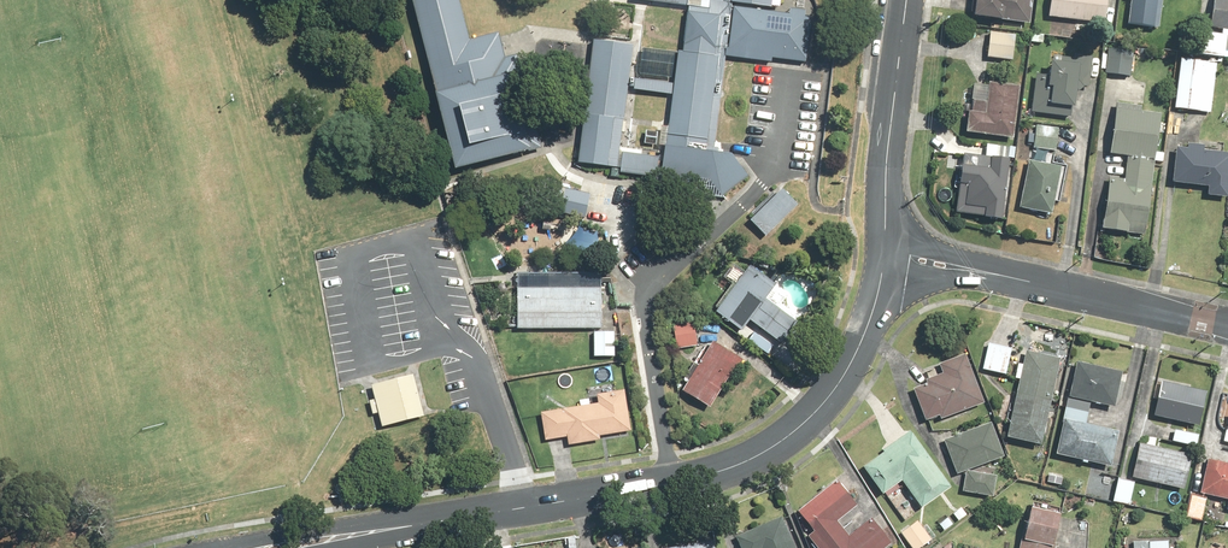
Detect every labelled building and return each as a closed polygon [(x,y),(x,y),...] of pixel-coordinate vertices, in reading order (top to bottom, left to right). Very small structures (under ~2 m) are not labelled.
[(457,179),(535,155),(525,126),(479,143),(469,114),(519,98),(501,36),(472,45),(459,0),(404,0),(457,179)] [(650,189),(717,200),(746,183),(729,155),(705,155),(720,57),(801,67),(808,18),(678,0),(650,189)] [(979,18),(1033,24),(1036,0),(981,0),(979,18)] [(1051,18),(1110,24),(1112,0),(1053,0),(1051,18)] [(1132,25),(1163,28),(1166,0),(1135,0),(1132,25)] [(1213,29),(1225,30),(1227,30),(1227,0),(1216,0),(1213,29)] [(1225,30),(1224,35),(1208,34),(1206,56),(1227,58),(1227,30),(1225,30)] [(1018,33),(991,32),(990,59),(1016,61),(1018,33)] [(631,44),(592,38),(575,164),(614,169),(631,44)] [(1133,78),(1135,47),(1108,45),(1106,76),(1133,78)] [(1053,53),(1051,71),(1039,71),(1036,115),(1073,117),(1073,108),(1080,109),(1081,94),(1087,94),(1087,89),(1094,89),(1096,56),(1053,53)] [(1219,62),(1182,58),(1177,111),(1215,114),(1219,62)] [(664,85),(626,80),(623,105),(661,110),(664,85)] [(1022,87),(1010,85),(1009,88),(977,85),(974,112),(970,112),(968,134),(1017,139),(1022,87)] [(1148,236),(1165,115),(1120,109),(1114,156),(1130,158),(1128,180),(1111,178),(1106,231),(1148,236)] [(1061,128),(1036,126),(1033,149),(1058,152),(1061,128)] [(1207,151),(1207,145),(1191,143),(1190,149),(1179,148),(1175,183),(1212,187),(1211,197),(1227,199),(1227,153),(1207,151)] [(990,144),(989,157),(967,155),(964,187),(961,186),(959,214),(988,216),(988,220),(1008,222),(1013,159),(1017,159),(1018,147),(990,144)] [(654,158),(616,153),(613,175),(651,180),(654,158)] [(1066,168),(1032,161),(1022,208),(1055,216),(1066,168)] [(593,194),(561,188),(556,211),(588,218),(593,194)] [(780,194),(745,227),(760,244),(796,210),(780,194)] [(744,269),(714,313),(740,330),(748,318),(757,324),(747,339),(772,355),(796,320),(762,297),(770,286),(744,269)] [(608,284),(517,284),(517,329),(608,329),(608,284)] [(695,318),(673,321),(678,351),(699,347),(695,318)] [(618,332),(596,331),(595,357),(617,358),(618,332)] [(1008,372),(1013,345),(990,341),(984,368),(1008,372)] [(713,345),(683,395),(715,414),(745,363),(713,345)] [(1028,349),(1025,364),(1021,363),(1018,379),(1022,380),(1011,436),(1046,443),(1064,357),(1028,349)] [(925,384),(912,388),(925,425),(987,403),(969,351),(940,361),(943,372),(923,379),(925,384)] [(1075,360),(1068,395),(1113,405),(1121,370),(1075,360)] [(409,377),(369,389),(382,429),(421,416),(409,377)] [(1207,390),(1162,384),(1157,419),(1203,424),(1207,390)] [(544,412),(547,441),(569,438),(570,445),(603,441),(603,436),(634,432),(628,390),(608,393),(607,386),(587,388),(588,398),(581,399),(582,407),(544,412)] [(1088,405),(1066,401),(1056,456),(1113,467),(1121,427),(1085,421),(1088,405)] [(1000,470),(981,467),(1009,456),(994,419),(945,438),(960,477),(968,475),(965,491),(997,496),(1000,470)] [(1201,434),(1166,427),(1165,435),(1175,437),(1174,442),(1199,447),(1201,434)] [(886,453),(866,467),(886,494),(904,480),(925,507),(954,485),(911,428),(899,437),(900,438),(884,450),(886,453)] [(1195,455),(1141,443),(1133,476),(1187,488),(1195,455)] [(1210,460),(1204,495),(1227,499),(1227,463),(1210,460)] [(1137,481),(1118,477),(1113,501),(1133,505),(1137,481)] [(846,528),(840,521),(860,504),(839,479),(800,510),(817,531),(810,536),(820,547),(822,547),(846,528)] [(1209,497),(1190,493),(1186,517),(1205,521),(1209,497)] [(1030,506),(1020,547),(1058,547),(1066,514),(1030,506)] [(784,516),(738,536),(743,547),(798,547),(784,516)] [(822,547),(888,547),(894,543),(874,518),(852,535),(846,528),(822,547)] [(918,522),(903,535),(914,547),(924,547),(934,540),(918,522)]
